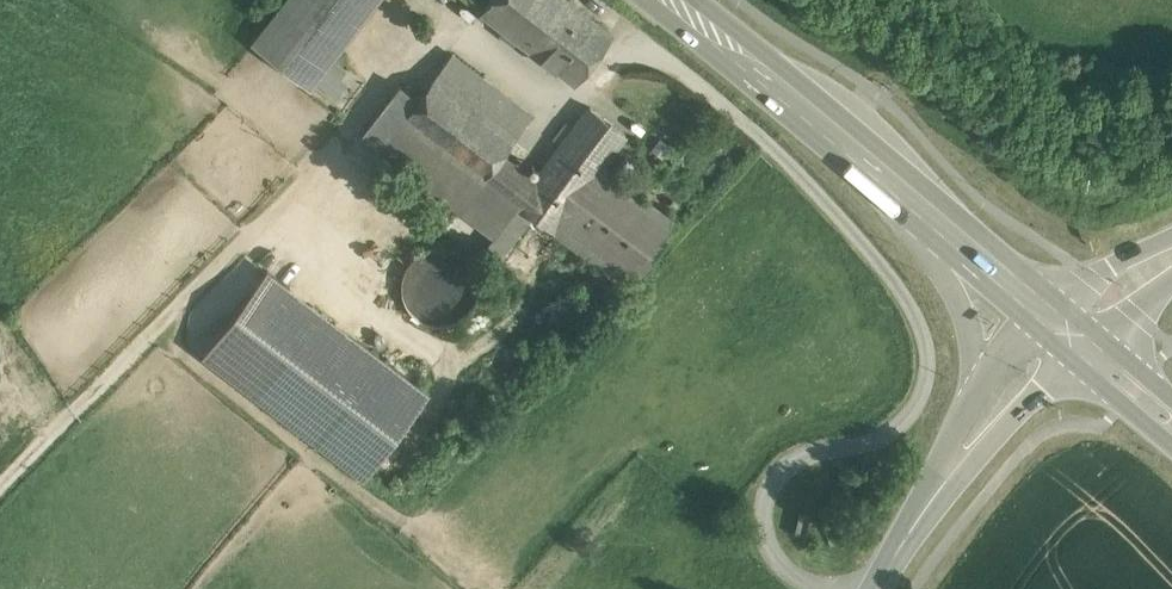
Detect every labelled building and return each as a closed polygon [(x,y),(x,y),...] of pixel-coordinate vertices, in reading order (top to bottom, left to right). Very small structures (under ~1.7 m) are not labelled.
[(254,42),(311,85),(376,0),(286,0),(254,42)] [(481,12),(530,50),(569,0),(490,0),(481,12)] [(530,50),(574,84),(613,33),(570,0),(569,0),(530,50)] [(533,115),(452,54),(433,78),(514,140),(533,115)] [(433,78),(418,99),(399,86),(361,136),(461,211),(478,188),(477,188),(484,179),(502,156),(514,140),(433,78)] [(591,107),(535,181),(502,156),(484,179),(478,188),(511,214),(519,204),(552,230),(600,167),(626,134),(591,107)] [(600,167),(554,229),(629,286),(676,224),(600,167)] [(476,300),(479,285),(476,271),(467,258),(454,250),(440,247),(425,250),(412,259),(404,271),(401,286),(404,301),(413,314),(425,322),(440,325),(455,322),(468,313),(476,300)] [(427,392),(267,270),(203,354),(363,475),(427,392)]
